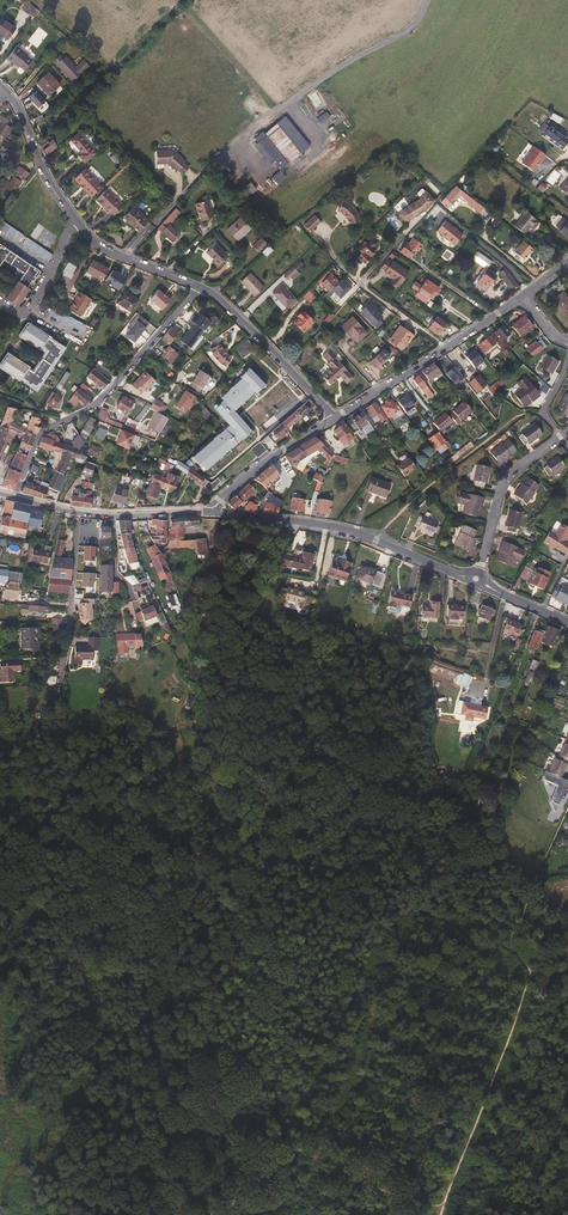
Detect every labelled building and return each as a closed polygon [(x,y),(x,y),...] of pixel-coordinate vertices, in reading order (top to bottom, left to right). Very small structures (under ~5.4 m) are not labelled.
[(36,10),(27,1),(21,9),(31,17),(36,10)] [(1,18),(0,20),(0,34),(7,40),(13,31),(16,28),(1,18)] [(18,34),(13,31),(7,40),(12,43),(18,34)] [(32,60),(16,47),(6,59),(12,63),(13,62),(19,67),(24,70),(32,60)] [(53,61),(71,80),(72,81),(89,65),(83,59),(76,66),(66,56),(63,59),(59,55),(53,61)] [(59,85),(48,73),(37,83),(48,95),(59,85)] [(46,101),(36,91),(28,97),(38,108),(46,101)] [(63,95),(60,91),(52,99),(55,103),(63,95)] [(320,123),(333,114),(330,109),(316,118),(320,123)] [(561,123),(564,119),(552,112),(549,116),(561,123)] [(44,121),(42,115),(34,119),(37,124),(44,121)] [(2,116),(0,118),(0,121),(1,122),(0,124),(0,136),(4,139),(11,128),(6,125),(9,121),(2,116)] [(548,120),(546,123),(545,122),(539,131),(543,134),(542,136),(561,149),(567,141),(567,138),(551,125),(552,123),(548,120)] [(82,139),(78,135),(70,142),(81,155),(78,158),(80,160),(83,164),(85,166),(96,156),(82,139)] [(56,147),(52,139),(48,142),(49,145),(42,151),(45,156),(56,147)] [(545,155),(534,146),(522,162),(533,171),(545,155)] [(21,151),(11,148),(5,163),(16,166),(21,151)] [(174,150),(157,151),(158,163),(169,163),(178,171),(186,162),(174,150)] [(488,158),(483,154),(479,158),(484,162),(488,158)] [(12,172),(16,175),(26,182),(30,175),(21,168),(18,171),(15,168),(12,172)] [(279,169),(272,177),(278,183),(286,176),(279,169)] [(102,189),(85,170),(74,181),(79,187),(82,187),(86,191),(84,192),(91,199),(102,189)] [(26,182),(16,175),(6,188),(17,196),(26,182)] [(558,189),(567,196),(567,176),(558,189)] [(262,186),(255,178),(241,190),(247,198),(262,186)] [(467,189),(461,184),(458,188),(462,192),(464,193),(467,189)] [(459,195),(461,192),(455,186),(440,203),(450,212),(454,207),(462,197),(459,195)] [(119,204),(106,191),(96,202),(97,203),(96,203),(101,208),(102,207),(103,208),(109,214),(110,213),(114,217),(122,208),(119,205),(119,204)] [(429,196),(424,191),(419,197),(420,198),(418,201),(408,206),(415,217),(424,211),(433,201),(429,197),(429,196)] [(469,202),(471,199),(465,194),(462,197),(469,202)] [(483,209),(471,199),(469,202),(467,204),(480,214),(483,209)] [(214,217),(209,200),(194,204),(197,214),(199,213),(201,221),(214,217)] [(348,205),(342,203),(338,213),(342,214),(348,221),(350,225),(360,222),(356,213),(348,205)] [(415,217),(408,206),(402,211),(410,220),(415,217)] [(140,231),(149,221),(134,207),(125,217),(136,228),(140,231)] [(180,212),(176,208),(165,221),(169,225),(180,212)] [(554,211),(552,209),(548,215),(546,213),(541,220),(544,222),(554,211)] [(410,220),(402,211),(397,215),(405,224),(410,220)] [(539,222),(525,211),(513,226),(524,234),(530,228),(533,230),(539,222)] [(554,211),(544,222),(551,228),(554,224),(550,221),(554,216),(558,219),(564,224),(558,231),(567,239),(567,238),(567,224),(566,223),(567,222),(564,220),(564,219),(554,211)] [(392,212),(387,219),(394,225),(399,218),(392,212)] [(318,220),(313,215),(304,224),(307,228),(308,229),(318,220)] [(252,228),(241,216),(226,230),(238,242),(252,228)] [(124,218),(135,229),(136,228),(125,217),(124,218)] [(462,234),(445,220),(436,231),(454,245),(462,234)] [(169,225),(165,221),(158,229),(172,242),(180,234),(169,225)] [(370,239),(368,237),(366,238),(365,237),(361,242),(362,243),(357,248),(358,249),(358,250),(361,253),(362,251),(367,256),(369,254),(371,255),(375,251),(372,248),(375,245),(369,240),(370,239)] [(268,246),(262,240),(254,248),(260,254),(268,246)] [(532,249),(522,241),(514,250),(524,259),(532,249)] [(415,249),(406,242),(402,247),(404,248),(401,252),(408,258),(415,249)] [(2,261),(9,251),(0,245),(0,260),(2,261)] [(228,257),(216,245),(208,253),(215,260),(213,262),(218,267),(228,257)] [(273,250),(269,247),(263,254),(266,257),(273,250)] [(76,250),(72,248),(67,258),(71,260),(76,250)] [(9,251),(2,261),(9,266),(16,256),(9,251)] [(485,268),(487,270),(490,266),(493,263),(478,252),(473,260),(485,268)] [(22,261),(16,256),(9,266),(16,270),(22,261)] [(29,265),(22,261),(16,270),(22,275),(29,265)] [(107,270),(92,262),(85,274),(101,282),(107,270)] [(76,267),(67,263),(61,277),(62,277),(61,281),(68,285),(73,275),(72,274),(76,267)] [(407,273),(391,263),(384,273),(390,277),(391,276),(394,279),(391,283),(396,287),(399,283),(400,284),(407,273)] [(39,272),(29,265),(22,275),(33,282),(39,272)] [(297,271),(293,267),(283,276),(286,280),(297,271)] [(487,270),(485,268),(481,273),(483,274),(481,277),(479,276),(473,284),(484,292),(495,276),(493,274),(487,270)] [(128,278),(112,270),(106,282),(121,290),(128,278)] [(263,288),(250,273),(240,282),(254,296),(263,288)] [(517,285),(509,274),(502,279),(510,290),(517,285)] [(28,289),(33,282),(22,275),(18,282),(28,289)] [(337,283),(330,275),(320,284),(328,291),(337,283)] [(348,284),(343,280),(332,291),(332,290),(327,294),(330,297),(334,293),(336,295),(348,284)] [(438,288),(425,280),(421,286),(415,282),(411,287),(417,292),(415,295),(425,302),(428,297),(430,299),(438,288)] [(28,289),(18,282),(17,281),(15,285),(16,285),(8,296),(7,296),(5,300),(16,307),(19,303),(26,292),(27,293),(29,289),(28,289)] [(351,288),(348,284),(336,295),(339,299),(351,288)] [(297,302),(281,285),(272,294),(286,307),(289,304),(292,306),(297,302)] [(171,300),(159,288),(144,303),(156,315),(171,300)] [(139,300),(124,290),(115,303),(130,313),(139,300)] [(315,297),(309,291),(302,298),(308,304),(315,297)] [(563,292),(552,300),(566,318),(567,316),(567,299),(563,292)] [(90,301),(78,294),(73,303),(73,304),(69,311),(82,317),(90,301)] [(130,313),(115,303),(113,307),(128,316),(130,313)] [(382,317),(369,303),(359,312),(376,329),(382,324),(379,320),(382,317)] [(312,321),(301,311),(296,316),(297,318),(293,322),(302,332),(312,321)] [(147,322),(135,312),(120,332),(132,342),(147,322)] [(216,319),(209,312),(200,315),(196,320),(192,318),(179,339),(192,348),(207,325),(217,322),(216,319)] [(333,316),(330,313),(322,322),(325,325),(333,316)] [(366,333),(351,317),(346,322),(341,327),(350,337),(351,336),(357,342),(366,333)] [(445,323),(437,317),(428,329),(436,334),(437,332),(438,333),(445,323)] [(532,328),(523,317),(514,324),(515,326),(513,328),(520,337),(528,331),(532,328)] [(346,322),(344,320),(336,327),(350,342),(351,341),(354,344),(357,342),(351,336),(350,337),(341,327),(346,322)] [(39,348),(46,337),(43,334),(43,335),(31,328),(32,327),(28,325),(21,337),(24,339),(24,338),(36,346),(35,346),(38,349),(39,348)] [(410,334),(399,326),(394,334),(398,337),(393,344),(401,350),(406,342),(405,341),(410,334)] [(494,334),(500,341),(501,342),(510,335),(503,326),(494,334)] [(178,333),(171,328),(161,339),(168,345),(170,343),(178,333)] [(398,337),(394,334),(389,341),(393,344),(398,337)] [(500,341),(494,334),(477,346),(480,350),(482,349),(485,352),(500,341)] [(46,337),(39,348),(46,352),(53,342),(46,337)] [(253,349),(246,340),(233,350),(240,359),(253,349)] [(63,348),(53,342),(46,352),(56,359),(63,348)] [(537,344),(536,342),(525,350),(526,351),(537,344)] [(542,351),(537,344),(526,351),(532,358),(542,351)] [(177,354),(168,346),(160,356),(170,364),(177,354)] [(222,351),(220,346),(210,350),(213,356),(220,364),(225,367),(231,358),(227,356),(227,355),(222,350),(222,351)] [(392,352),(387,346),(377,355),(376,355),(368,362),(374,369),(382,361),(392,352)] [(336,357),(329,350),(323,356),(328,362),(326,363),(331,368),(322,376),(330,385),(340,376),(347,383),(353,378),(346,370),(347,369),(339,362),(335,358),(336,357)] [(467,357),(475,368),(484,361),(475,350),(467,357)] [(46,352),(41,359),(52,366),(56,359),(46,352)] [(18,379),(19,379),(26,368),(23,365),(22,366),(11,359),(11,358),(8,356),(0,368),(3,370),(4,369),(15,376),(15,377),(18,379)] [(557,363),(546,357),(540,368),(541,369),(539,373),(547,377),(549,374),(551,375),(557,363)] [(47,372),(52,366),(41,359),(37,366),(47,372)] [(104,362),(100,359),(93,369),(99,374),(106,365),(104,363),(104,362)] [(440,375),(432,365),(421,372),(429,382),(440,375)] [(32,373),(42,379),(47,372),(37,366),(32,373)] [(267,384),(250,367),(241,376),(242,377),(221,397),(224,400),(216,408),(230,424),(193,457),(206,470),(253,430),(236,410),(256,391),(258,393),(267,384)] [(455,367),(446,373),(456,385),(464,378),(455,367)] [(26,383),(32,373),(26,368),(19,379),(26,383)] [(99,374),(93,369),(92,370),(86,377),(102,389),(109,381),(99,374)] [(192,385),(199,390),(200,388),(201,389),(209,376),(199,370),(192,383),(192,385)] [(70,374),(66,372),(57,384),(61,387),(70,374)] [(155,382),(145,372),(140,377),(141,378),(133,387),(140,394),(143,391),(145,392),(155,382)] [(36,389),(42,379),(32,373),(26,383),(36,389)] [(433,397),(418,377),(413,381),(424,395),(425,394),(429,399),(433,397)] [(486,386),(478,377),(469,384),(476,394),(486,386)] [(539,397),(525,378),(518,384),(522,389),(514,395),(524,407),(534,399),(535,400),(539,397)] [(493,393),(499,388),(505,384),(502,380),(498,383),(497,382),(488,390),(491,395),(493,393)] [(539,382),(536,390),(547,394),(550,386),(539,382)] [(398,385),(389,390),(394,400),(403,394),(398,385)] [(499,388),(493,393),(496,397),(502,392),(499,388)] [(81,392),(77,389),(73,395),(87,406),(92,401),(81,392)] [(194,397),(185,390),(174,407),(183,413),(186,409),(188,410),(191,404),(190,403),(194,397)] [(54,394),(52,392),(45,403),(47,404),(54,394)] [(567,395),(565,394),(559,406),(567,412),(567,393),(567,395)] [(60,398),(54,394),(47,404),(53,408),(60,398)] [(138,400),(125,394),(124,397),(122,396),(115,407),(125,413),(133,401),(137,403),(138,400)] [(414,407),(407,396),(398,402),(406,413),(414,407)] [(308,400),(295,411),(300,418),(314,406),(308,400)] [(394,408),(390,402),(381,408),(388,418),(395,413),(398,418),(403,414),(397,406),(394,408)] [(471,412),(463,402),(458,406),(459,407),(452,413),(453,414),(450,417),(457,426),(461,423),(459,421),(471,412)] [(382,414),(375,404),(365,410),(372,419),(376,416),(382,424),(387,421),(382,414)] [(22,434),(23,435),(25,431),(35,435),(39,428),(37,427),(40,419),(31,416),(26,427),(14,422),(18,412),(19,412),(20,410),(19,410),(7,407),(0,425),(0,426),(9,429),(16,432),(22,434)] [(300,418),(295,411),(285,420),(282,422),(286,430),(300,418)] [(167,418),(156,412),(147,427),(159,433),(167,418)] [(372,431),(361,414),(351,420),(358,431),(356,432),(360,438),(372,431)] [(451,422),(444,414),(432,424),(439,432),(451,422)] [(89,417),(78,435),(79,436),(83,443),(92,429),(95,420),(89,417)] [(94,436),(104,440),(110,425),(100,421),(94,436)] [(287,431),(286,430),(282,422),(263,438),(266,440),(269,437),(273,443),(279,439),(287,431)] [(541,435),(533,424),(521,434),(522,435),(519,438),(524,445),(528,443),(529,444),(541,435)] [(79,436),(78,435),(71,425),(69,426),(71,430),(68,432),(74,442),(79,436)] [(5,438),(9,429),(0,426),(0,443),(3,444),(5,438)] [(352,440),(344,426),(333,432),(342,446),(352,440)] [(13,440),(16,432),(9,429),(5,438),(13,440)] [(31,446),(35,435),(25,431),(23,435),(22,434),(19,441),(20,441),(31,446)] [(135,437),(119,431),(113,445),(129,452),(135,437)] [(53,441),(57,442),(58,440),(56,436),(49,433),(43,437),(41,437),(38,447),(39,447),(49,450),(53,441)] [(446,442),(439,433),(428,441),(435,450),(446,442)] [(83,443),(79,436),(74,442),(71,447),(73,447),(78,449),(83,443)] [(332,456),(314,438),(292,452),(284,458),(290,468),(292,467),(316,451),(326,460),(323,463),(327,467),(332,456)] [(31,446),(20,441),(17,448),(17,450),(23,452),(27,454),(28,453),(31,446)] [(49,450),(59,453),(60,452),(63,444),(57,442),(53,441),(49,450)] [(266,449),(260,441),(251,449),(256,456),(266,449)] [(516,451),(508,441),(502,445),(501,444),(490,453),(500,465),(509,458),(508,457),(516,451)] [(455,453),(456,454),(458,458),(474,447),(470,443),(455,453)] [(60,452),(69,457),(69,456),(73,447),(71,447),(63,444),(60,452)] [(78,449),(73,447),(69,456),(72,457),(75,458),(78,449)] [(78,449),(75,458),(82,460),(85,451),(78,449)] [(95,458),(97,453),(88,449),(88,455),(95,458)] [(22,454),(23,452),(17,450),(13,458),(23,462),(26,456),(22,454)] [(59,460),(55,470),(62,474),(69,457),(60,452),(59,453),(59,460)] [(441,466),(443,469),(458,458),(456,454),(441,466)] [(409,457),(397,465),(404,476),(416,469),(409,457)] [(564,468),(557,457),(546,465),(546,466),(543,469),(549,476),(552,474),(553,476),(564,468)] [(23,462),(13,458),(9,466),(9,468),(19,472),(23,462)] [(181,471),(185,475),(189,469),(177,461),(175,467),(181,471)] [(81,506),(86,490),(89,483),(90,475),(94,465),(87,462),(80,473),(85,475),(82,481),(80,489),(78,496),(72,495),(71,495),(69,504),(68,505),(81,506)] [(255,479),(266,489),(281,477),(272,465),(255,479)] [(168,489),(172,475),(169,473),(170,469),(164,466),(161,473),(166,475),(165,478),(166,478),(162,487),(163,487),(168,489)] [(490,469),(477,466),(473,481),(475,481),(474,486),(483,488),(484,484),(486,484),(490,469)] [(9,468),(5,476),(16,480),(20,472),(19,472),(9,468)] [(189,469),(185,475),(186,475),(203,487),(209,491),(224,479),(220,475),(210,483),(189,469)] [(315,474),(323,478),(325,473),(319,469),(315,474)] [(48,485),(46,489),(50,491),(51,488),(55,490),(62,474),(55,470),(48,485)] [(132,477),(120,474),(110,500),(123,504),(132,477)] [(156,484),(160,476),(154,474),(150,482),(156,484)] [(317,482),(320,484),(323,478),(315,474),(312,479),(317,482)] [(172,475),(168,489),(171,490),(174,492),(178,479),(179,477),(178,477),(172,475)] [(16,480),(5,476),(1,486),(12,490),(16,480)] [(160,486),(162,487),(166,478),(165,478),(160,476),(156,484),(160,486)] [(390,485),(371,479),(367,492),(385,499),(390,485)] [(538,487),(528,479),(522,486),(521,485),(513,495),(526,505),(535,493),(534,493),(538,487)] [(27,494),(31,484),(26,481),(25,481),(20,492),(27,494)] [(153,491),(156,484),(150,482),(143,500),(149,501),(151,494),(152,494),(153,491)] [(320,484),(317,482),(311,502),(314,503),(315,500),(320,484)] [(27,494),(35,496),(39,487),(31,484),(27,494)] [(248,485),(236,496),(242,504),(244,502),(254,492),(248,485)] [(39,487),(35,496),(43,498),(46,489),(39,487)] [(46,489),(43,498),(51,500),(54,493),(49,491),(50,491),(46,489)] [(90,491),(86,490),(81,506),(94,508),(94,504),(91,503),(92,498),(89,497),(90,491)] [(154,503),(158,492),(153,491),(152,494),(151,494),(149,501),(154,503)] [(483,499),(460,493),(458,502),(464,504),(462,513),(478,517),(481,505),(482,505),(483,499)] [(282,503),(270,494),(266,503),(265,503),(262,513),(277,515),(282,503)] [(242,504),(236,496),(227,504),(232,510),(235,510),(242,504)] [(303,501),(292,499),(290,511),(302,513),(303,501)] [(331,503),(315,500),(314,503),(311,512),(329,515),(331,503)] [(4,501),(0,522),(0,534),(24,539),(30,507),(4,501)] [(252,504),(252,503),(250,503),(249,503),(248,503),(244,511),(254,512),(257,506),(252,505),(252,504)] [(42,515),(29,512),(26,525),(40,528),(42,515)] [(522,514),(509,512),(505,527),(507,527),(506,531),(515,533),(516,529),(518,530),(522,514)] [(422,519),(418,517),(414,526),(418,528),(418,529),(432,536),(438,524),(423,517),(422,519)] [(170,529),(168,541),(178,541),(179,529),(183,528),(198,525),(198,518),(189,518),(170,520),(170,529)] [(118,522),(120,536),(130,535),(129,522),(118,522)] [(156,529),(156,537),(166,537),(166,526),(157,525),(156,526),(156,529)] [(476,532),(464,527),(461,534),(459,533),(454,545),(469,552),(473,542),(472,541),(476,532)] [(106,529),(105,529),(99,529),(99,547),(108,548),(108,529),(106,529)] [(58,531),(53,558),(60,559),(64,532),(63,532),(58,531)] [(549,532),(542,544),(550,548),(551,547),(565,555),(567,549),(567,544),(564,542),(566,540),(561,537),(560,538),(549,532)] [(130,535),(120,536),(123,550),(132,548),(130,541),(130,535)] [(151,540),(149,537),(139,538),(150,558),(160,554),(159,551),(157,548),(153,544),(151,540)] [(195,548),(194,540),(181,541),(178,541),(168,541),(166,547),(165,548),(164,549),(195,548)] [(201,540),(194,540),(195,548),(196,556),(204,555),(215,556),(216,553),(207,552),(203,552),(201,540)] [(524,551),(502,542),(500,548),(501,548),(496,560),(511,566),(515,557),(521,560),(524,551)] [(50,547),(43,545),(41,552),(31,550),(29,561),(47,564),(49,553),(50,547)] [(132,548),(123,550),(128,565),(137,563),(132,548)] [(170,577),(160,554),(150,558),(156,572),(161,581),(170,577)] [(312,556),(301,554),(300,557),(300,560),(290,558),(280,556),(274,567),(297,571),(297,572),(308,574),(312,556)] [(60,559),(53,558),(46,592),(68,595),(70,581),(71,560),(60,559)] [(350,564),(339,560),(338,563),(332,561),(327,577),(345,582),(350,564)] [(140,570),(137,563),(128,565),(130,571),(140,570)] [(112,592),(111,566),(97,567),(98,592),(112,592)] [(383,575),(360,566),(355,579),(378,588),(383,575)] [(549,574),(537,569),(535,575),(533,574),(528,585),(542,590),(549,574)] [(0,570),(0,582),(6,583),(8,571),(0,570)] [(21,573),(8,571),(6,583),(4,598),(16,600),(21,573)] [(558,583),(551,597),(561,603),(566,606),(567,603),(567,588),(558,583)] [(164,608),(154,588),(150,589),(160,610),(164,608)] [(397,593),(389,592),(387,603),(389,603),(388,607),(389,607),(396,608),(397,605),(400,605),(409,607),(411,594),(406,593),(406,595),(397,593)] [(295,596),(285,594),(285,595),(283,604),(299,607),(298,613),(306,614),(309,601),(302,599),(302,596),(295,595),(295,596)] [(93,600),(82,599),(82,604),(78,604),(78,612),(79,612),(79,615),(78,615),(78,621),(79,620),(83,624),(82,625),(84,626),(89,621),(92,621),(92,610),(91,610),(91,605),(93,605),(93,600)] [(185,612),(179,599),(172,602),(177,615),(185,612)] [(439,605),(429,604),(429,607),(421,606),(421,617),(442,619),(442,608),(439,607),(439,605)] [(400,605),(397,605),(396,608),(389,607),(388,612),(397,613),(399,612),(400,605)] [(464,607),(447,605),(446,617),(448,618),(448,620),(458,620),(458,618),(463,618),(464,607)] [(156,617),(152,606),(140,611),(144,621),(156,617)] [(493,610),(482,606),(478,616),(477,618),(482,620),(487,622),(491,615),(492,611),(493,610)] [(205,613),(199,613),(199,621),(204,622),(206,622),(207,622),(208,614),(206,614),(205,613)] [(522,626),(508,620),(504,630),(519,636),(522,626)] [(543,635),(540,642),(554,648),(558,639),(555,638),(557,631),(546,627),(543,635)] [(36,642),(35,628),(20,629),(20,636),(21,650),(39,649),(38,642),(36,642)] [(536,651),(540,642),(543,635),(534,631),(527,647),(536,651)] [(134,638),(134,637),(115,638),(115,648),(134,647),(134,649),(138,649),(138,646),(142,646),(140,638),(134,638)] [(97,638),(87,638),(87,646),(74,646),(74,659),(71,659),(71,666),(79,666),(79,660),(92,660),(92,652),(97,652),(97,638)] [(433,649),(424,646),(421,655),(439,661),(439,655),(432,653),(433,649)] [(531,664),(527,673),(531,674),(533,675),(538,662),(532,660),(531,664)] [(18,662),(0,663),(0,680),(0,682),(13,681),(12,671),(19,671),(18,662)] [(527,684),(531,674),(527,673),(526,676),(523,683),(527,684)] [(56,677),(47,676),(46,685),(54,685),(56,677)] [(469,705),(460,704),(460,713),(460,715),(465,715),(465,717),(464,720),(471,721),(472,717),(484,719),(486,708),(479,707),(480,703),(470,701),(469,703),(469,705)] [(559,757),(567,761),(567,741),(566,741),(559,757)] [(567,764),(567,761),(559,757),(558,756),(556,760),(554,760),(548,773),(560,778),(562,773),(564,770),(565,770),(567,764)] [(555,812),(558,805),(567,783),(567,782),(560,778),(548,773),(545,771),(542,779),(557,786),(549,802),(555,812)]
